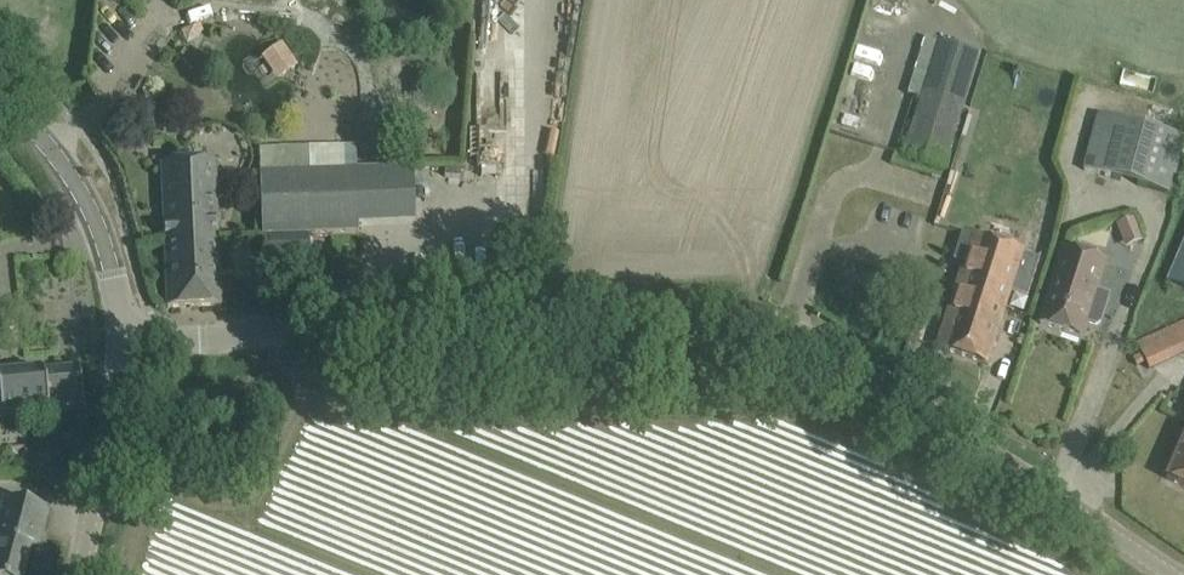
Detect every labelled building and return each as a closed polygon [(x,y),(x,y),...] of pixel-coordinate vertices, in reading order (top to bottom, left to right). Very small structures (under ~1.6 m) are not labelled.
[(902,155),(944,168),(979,52),(938,40),(902,155)] [(284,75),(299,65),(283,42),(262,57),(272,70),(278,66),(284,75)] [(1168,192),(1183,137),(1099,113),(1084,170),(1168,192)] [(356,146),(259,149),(262,236),(311,234),(359,233),(359,226),(358,202),(415,200),(414,168),(357,170),(357,164),(356,146)] [(216,162),(162,164),(162,166),(165,237),(219,235),(216,162)] [(1127,248),(1141,243),(1133,219),(1118,224),(1127,248)] [(963,234),(954,261),(966,265),(957,293),(1003,308),(1009,291),(1027,297),(1040,260),(1021,254),(1021,253),(975,238),(963,234)] [(219,235),(165,237),(168,308),(222,306),(222,302),(219,235)] [(1176,263),(1183,266),(1183,242),(1176,263)] [(1103,261),(1064,248),(1040,323),(1080,336),(1085,321),(1095,324),(1100,322),(1106,302),(1092,297),(1103,261)] [(944,350),(985,363),(1003,308),(957,293),(949,317),(954,319),(944,350)] [(1138,345),(1149,368),(1183,352),(1183,324),(1138,345)] [(0,378),(0,393),(2,411),(83,404),(80,370),(0,378)] [(1183,487),(1183,438),(1166,479),(1183,487)] [(6,499),(0,522),(0,574),(23,574),(31,548),(38,550),(48,510),(6,499)]
